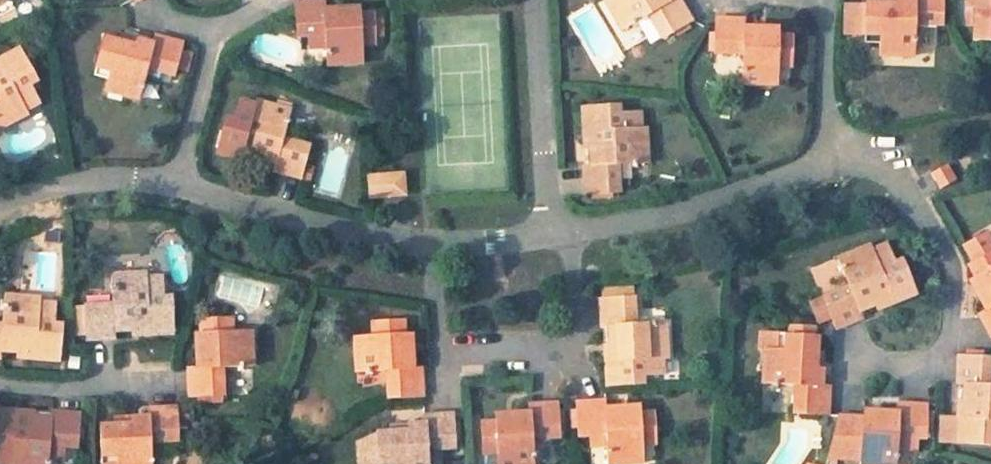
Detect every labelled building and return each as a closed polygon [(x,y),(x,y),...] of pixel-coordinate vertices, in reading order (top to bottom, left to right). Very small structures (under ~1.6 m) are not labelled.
[(659,41),(689,24),(681,11),(674,0),(666,5),(663,0),(605,0),(606,1),(602,3),(620,34),(646,19),(650,24),(659,41)] [(892,5),(876,5),(860,4),(859,35),(875,36),(874,56),(908,57),(909,24),(938,25),(939,0),(892,0),(892,5)] [(990,43),(990,0),(962,0),(962,9),(971,9),(971,26),(971,43),(990,43)] [(328,38),(329,68),(364,67),(364,47),(380,47),(379,15),(356,16),(346,17),(346,10),(329,11),(328,2),(317,2),(299,3),(300,38),(328,38)] [(971,9),(962,9),(962,26),(971,26),(971,9)] [(738,86),(774,88),(775,69),(791,69),(792,38),(769,37),(760,37),(760,29),(741,28),(741,21),(731,21),(712,21),(712,31),(712,54),(738,55),(738,86)] [(769,28),(760,29),(760,37),(769,37),(769,28)] [(115,42),(132,46),(134,37),(117,34),(115,42)] [(115,42),(99,38),(93,68),(107,72),(103,92),(135,100),(143,68),(170,75),(179,42),(162,38),(151,35),(150,41),(134,37),(132,46),(115,42)] [(21,120),(19,115),(35,108),(26,90),(35,87),(19,53),(0,62),(0,130),(21,120)] [(255,98),(254,102),(238,98),(233,118),(224,115),(214,151),(248,161),(252,148),(258,150),(256,157),(272,161),(270,169),(298,177),(308,144),(281,136),(289,108),(255,98)] [(617,107),(579,109),(581,144),(594,144),(594,150),(587,150),(588,167),(580,168),(581,181),(582,197),(617,194),(615,166),(645,165),(643,130),(639,130),(638,114),(617,115),(617,107)] [(944,162),(930,172),(937,188),(952,178),(944,162)] [(385,174),(387,195),(405,194),(404,173),(385,174)] [(385,174),(367,176),(368,197),(387,195),(385,174)] [(858,315),(853,305),(869,299),(866,294),(874,291),(879,302),(911,289),(897,255),(888,259),(881,241),(866,247),(864,243),(832,256),(843,284),(819,294),(827,315),(832,325),(849,318),(858,315)] [(965,259),(976,279),(980,288),(973,291),(981,308),(974,312),(987,338),(990,336),(990,247),(990,246),(965,259)] [(128,323),(128,318),(135,318),(135,333),(138,333),(138,331),(171,329),(169,293),(160,293),(157,273),(142,274),(142,270),(107,272),(108,301),(83,302),(85,336),(112,335),(112,327),(127,326),(128,323)] [(968,284),(973,291),(980,288),(976,279),(968,284)] [(15,346),(15,339),(23,339),(23,352),(57,355),(59,319),(51,319),(52,298),(34,297),(34,292),(0,290),(0,346),(15,346)] [(637,291),(602,293),(603,328),(615,328),(616,336),(610,336),(610,353),(601,354),(602,371),(602,381),(636,380),(635,353),(665,352),(664,316),(658,316),(658,300),(638,301),(637,291)] [(194,364),(186,364),(186,376),(187,395),(221,393),(221,367),(253,366),(252,330),(231,330),(230,313),(200,314),(200,336),(201,346),(194,347),(194,364)] [(398,314),(368,316),(369,334),(349,335),(351,370),(381,369),(384,396),(418,394),(418,381),(417,365),(409,365),(408,347),(399,347),(399,337),(398,314)] [(814,333),(780,331),(779,348),(759,347),(758,380),(789,381),(789,410),(823,411),(824,391),(825,383),(818,383),(819,367),(812,367),(813,351),(813,346),(814,333)] [(399,337),(399,347),(408,347),(407,337),(399,337)] [(954,353),(953,369),(952,381),(963,381),(962,397),(968,397),(968,405),(955,405),(954,441),(990,443),(990,434),(990,381),(989,381),(990,353),(986,353),(954,353)] [(364,393),(380,393),(380,371),(364,371),(364,393)] [(574,432),(602,431),(604,461),(639,459),(639,439),(655,438),(654,407),(630,409),(621,410),(620,403),(602,404),(602,395),(587,396),(572,397),(574,432)] [(528,434),(556,432),(554,397),(540,398),(526,399),(526,406),(508,407),(509,415),(498,415),(475,417),(477,448),(493,447),(494,463),(530,463),(528,434)] [(840,412),(839,442),(853,443),(854,447),(853,463),(869,463),(889,463),(891,435),(919,437),(921,400),(900,400),(890,399),(890,407),(873,406),(872,415),(858,413),(840,412)] [(147,440),(176,439),(175,403),(146,404),(146,412),(130,413),(130,423),(114,423),(97,423),(99,454),(114,454),(115,463),(148,463),(147,440)] [(858,413),(872,415),(873,406),(859,405),(858,413)] [(28,425),(29,410),(25,410),(6,408),(0,408),(0,463),(50,463),(52,444),(77,447),(82,410),(54,407),(53,422),(47,420),(36,419),(36,425),(28,425)] [(498,415),(509,415),(508,407),(498,407),(498,415)] [(372,462),(387,461),(387,463),(422,463),(421,447),(450,445),(448,408),(435,409),(420,409),(420,420),(404,420),(404,430),(387,430),(371,430),(363,434),(364,438),(352,439),(353,463),(372,463),(372,462)] [(130,423),(130,413),(113,414),(114,423),(130,423)] [(404,430),(404,420),(387,421),(387,430),(404,430)]
